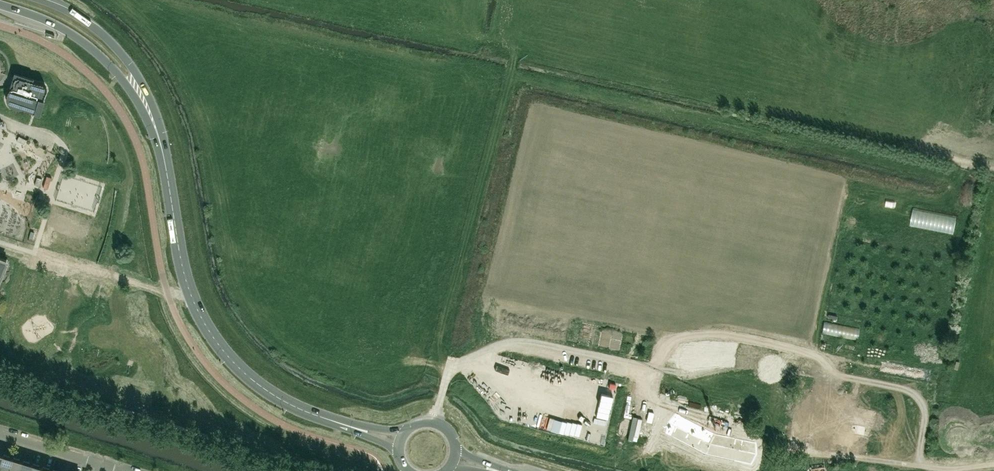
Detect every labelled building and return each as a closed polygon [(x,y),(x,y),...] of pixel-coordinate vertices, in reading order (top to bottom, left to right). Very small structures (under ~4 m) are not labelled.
[(40,83),(39,83),(33,81),(34,79),(15,72),(13,77),(10,86),(12,87),(11,88),(10,89),(9,90),(9,91),(8,92),(8,93),(7,94),(7,95),(7,97),(7,98),(7,99),(7,100),(8,102),(8,103),(9,104),(10,105),(11,106),(12,107),(13,108),(14,109),(16,109),(18,110),(21,110),(22,110),(23,109),(34,113),(40,115),(44,100),(43,100),(45,94),(46,94),(46,93),(47,92),(47,91),(47,90),(47,89),(47,88),(46,87),(46,86),(45,85),(45,84),(44,84),(43,84),(42,83),(41,83),(40,83)] [(48,189),(50,181),(52,177),(47,176),(43,187),(48,189)] [(65,206),(78,210),(87,186),(74,182),(65,206)] [(757,378),(757,379),(758,379),(758,380),(758,381),(758,382),(758,383),(759,383),(759,384),(759,385),(760,385),(760,386),(761,387),(762,387),(762,388),(763,388),(763,389),(764,389),(765,389),(765,390),(766,390),(767,390),(768,390),(769,390),(770,390),(771,390),(772,390),(773,390),(774,390),(774,389),(775,389),(776,389),(776,388),(777,388),(778,387),(779,386),(779,385),(780,385),(780,384),(780,383),(781,383),(781,382),(781,381),(781,380),(781,379),(781,378),(781,377),(781,376),(781,375),(781,374),(780,373),(780,372),(779,371),(778,370),(777,369),(776,369),(776,368),(775,368),(774,367),(773,367),(772,367),(771,367),(771,366),(770,366),(769,366),(768,366),(768,367),(767,367),(766,367),(765,367),(764,368),(763,368),(762,369),(761,370),(760,371),(760,372),(759,372),(759,373),(758,374),(758,375),(758,376),(758,377),(757,378)] [(667,421),(665,432),(706,454),(752,464),(757,453),(756,442),(715,433),(675,412),(667,421)] [(13,458),(3,455),(0,466),(0,470),(9,470),(13,458)] [(23,461),(13,458),(9,470),(20,470),(23,461)] [(33,464),(23,461),(20,470),(31,470),(33,464)]
